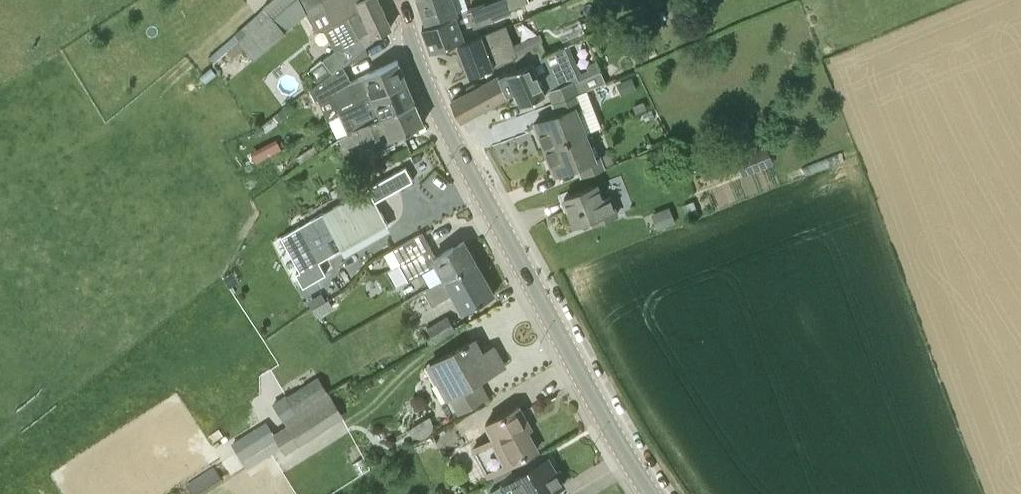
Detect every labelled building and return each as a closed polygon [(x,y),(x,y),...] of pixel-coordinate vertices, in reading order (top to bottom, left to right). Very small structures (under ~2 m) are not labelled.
[(300,0),(271,0),(263,7),(264,7),(242,27),(247,33),(239,39),(245,46),(254,56),(285,29),(307,12),(300,0)] [(307,12),(317,31),(323,27),(333,23),(333,22),(361,9),(358,3),(363,0),(300,0),(307,12)] [(374,34),(391,26),(379,0),(363,0),(358,3),(361,9),(333,22),(333,23),(323,27),(336,50),(323,59),(332,71),(343,63),(366,45),(375,37),(374,34)] [(428,23),(459,12),(458,12),(454,0),(420,0),(428,23)] [(465,37),(462,27),(473,23),(474,26),(512,12),(510,7),(528,0),(492,0),(458,12),(459,12),(428,23),(422,26),(431,50),(465,37)] [(542,40),(533,43),(516,50),(506,25),(458,43),(470,75),(514,56),(518,66),(547,53),(542,40)] [(239,39),(227,51),(232,57),(245,46),(239,39)] [(343,63),(344,65),(370,51),(366,45),(343,63)] [(601,70),(579,78),(564,46),(547,53),(518,66),(499,74),(500,77),(507,93),(515,89),(522,103),(549,91),(554,101),(587,89),(606,82),(601,70)] [(398,60),(380,68),(352,80),(344,65),(343,63),(332,71),(309,89),(317,102),(330,95),(337,110),(338,110),(406,80),(398,60)] [(509,95),(507,93),(500,77),(484,84),(476,88),(474,83),(466,87),(469,92),(451,101),(460,119),(509,95)] [(636,86),(632,77),(616,82),(621,95),(637,90),(636,86)] [(348,131),(415,99),(406,80),(338,110),(348,131)] [(585,131),(601,125),(587,89),(554,101),(558,112),(535,122),(539,133),(545,131),(550,145),(585,132),(585,131)] [(393,135),(406,130),(424,122),(415,99),(348,131),(338,136),(344,148),(367,137),(374,151),(395,141),(393,135)] [(647,109),(644,101),(633,105),(636,113),(647,109)] [(274,116),(279,121),(288,114),(283,108),(274,116)] [(604,167),(603,165),(599,155),(599,154),(595,156),(585,132),(550,145),(545,147),(545,148),(551,146),(556,161),(551,163),(555,174),(578,165),(582,176),(604,167)] [(741,173),(772,161),(766,145),(735,157),(741,173)] [(311,146),(297,156),(302,163),(316,154),(311,146)] [(599,155),(603,165),(614,161),(610,151),(599,155)] [(345,246),(370,232),(387,223),(375,200),(413,180),(406,167),(311,218),(281,234),(291,252),(294,251),(303,268),(296,272),(304,285),(326,272),(319,260),(345,246)] [(617,213),(610,196),(603,199),(597,184),(564,197),(575,224),(602,214),(604,219),(617,213)] [(341,194),(338,188),(331,191),(334,198),(341,194)] [(676,222),(670,206),(651,213),(658,230),(676,222)] [(425,290),(475,260),(464,240),(436,256),(423,232),(384,253),(392,267),(401,262),(410,278),(422,272),(430,286),(424,289),(425,290)] [(462,312),(477,304),(494,294),(475,260),(425,290),(433,303),(452,294),(462,312)] [(319,303),(326,299),(322,293),(315,296),(319,303)] [(312,307),(317,316),(334,308),(328,298),(326,299),(319,303),(312,307)] [(448,315),(427,327),(435,341),(456,329),(448,315)] [(486,350),(481,353),(474,339),(427,365),(446,399),(450,397),(459,412),(485,396),(476,381),(504,366),(496,352),(489,356),(486,350)] [(274,404),(288,425),(331,398),(318,376),(274,404)] [(475,449),(489,474),(537,449),(524,424),(528,421),(519,405),(486,423),(495,438),(475,449)] [(292,432),(300,444),(327,427),(319,415),(292,432)] [(238,451),(245,462),(266,449),(267,448),(260,437),(253,441),(241,448),(238,451)] [(564,485),(547,457),(502,484),(508,493),(548,493),(564,485)]
